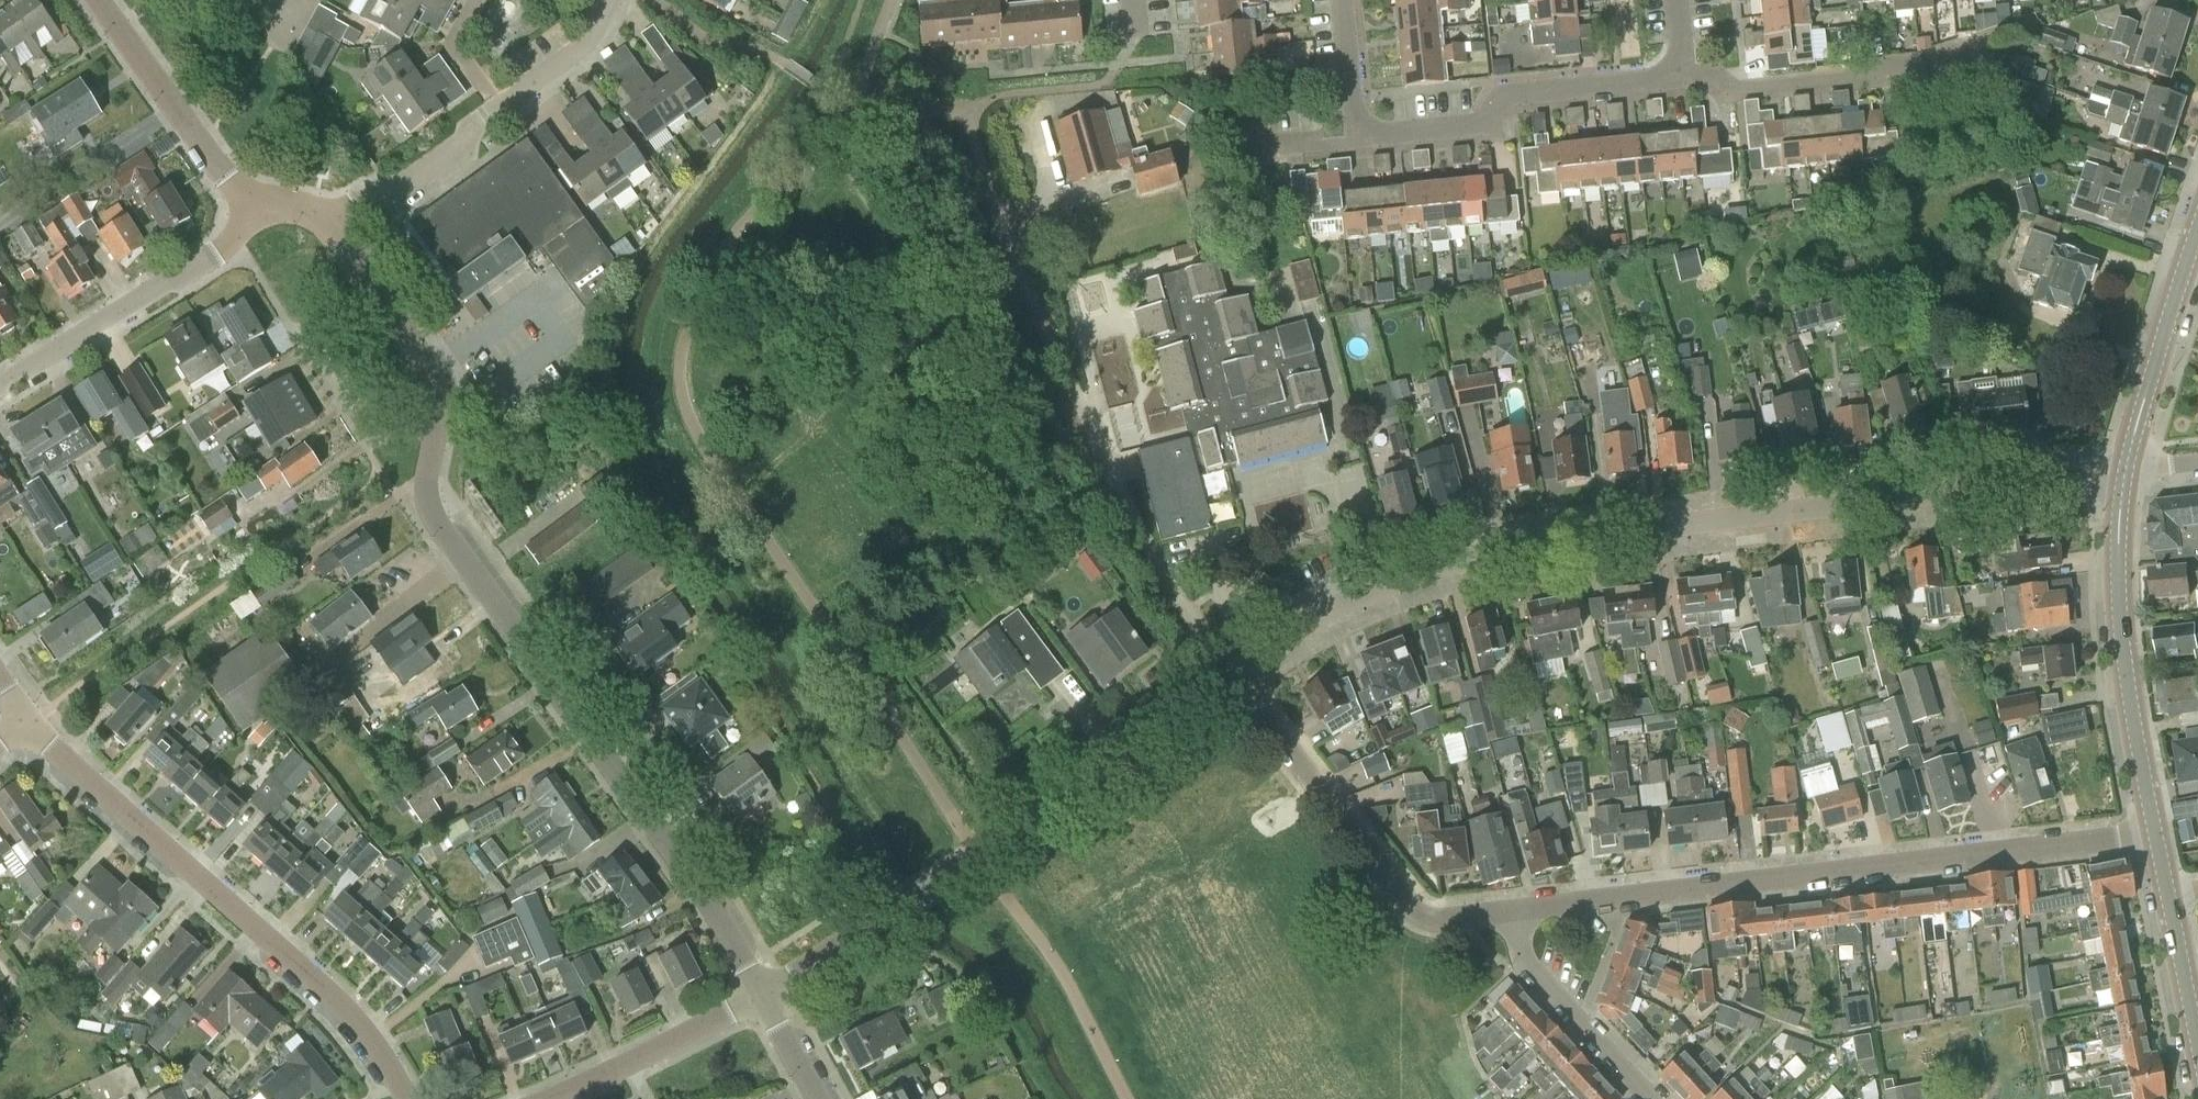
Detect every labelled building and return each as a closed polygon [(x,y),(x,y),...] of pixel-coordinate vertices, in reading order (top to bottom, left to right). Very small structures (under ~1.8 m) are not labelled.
[(9,9),(31,40),(32,39),(45,30),(56,46),(65,39),(36,0),(22,0),(9,9)] [(385,49),(398,48),(404,37),(410,40),(418,24),(413,21),(377,1),(376,1),(374,0),(368,0),(358,19),(381,31),(371,50),(385,49)] [(377,1),(413,21),(420,8),(445,22),(449,14),(424,0),(377,0),(377,1)] [(449,14),(453,7),(441,0),(424,0),(449,14)] [(723,13),(731,0),(700,0),(723,13)] [(950,44),(946,0),(936,0),(936,2),(918,3),(922,46),(950,44)] [(976,41),(972,0),(946,0),(950,44),(976,41)] [(1001,39),(1002,39),(998,0),(972,0),(976,41),(1001,39)] [(1001,39),(1002,50),(1029,47),(1025,4),(1008,6),(1008,0),(998,0),(1002,39),(1001,39)] [(1025,4),(1029,47),(1055,45),(1051,0),(1040,0),(1040,3),(1025,4)] [(1055,45),(1082,42),(1078,0),(1069,0),(1061,1),(1061,0),(1051,0),(1055,45)] [(1211,28),(1242,24),(1241,9),(1260,6),(1260,0),(1223,0),(1198,3),(1200,29),(1211,28)] [(1396,9),(1460,3),(1459,0),(1395,0),(1396,9)] [(1531,27),(1553,25),(1552,20),(1576,17),(1574,0),(1551,0),(1550,0),(1551,5),(1529,8),(1531,27)] [(1762,17),(1787,15),(1786,10),(1808,8),(1808,12),(1820,11),(1819,0),(1760,0),(1762,17)] [(1858,5),(1893,1),(1894,13),(1897,12),(1896,0),(1858,0),(1858,5)] [(1897,12),(1914,11),(1913,0),(1896,0),(1897,12)] [(1914,11),(1933,9),(1932,0),(1913,0),(1914,11)] [(1396,9),(1399,35),(1443,30),(1441,14),(1460,12),(1460,3),(1396,9)] [(2114,30),(2113,31),(2133,37),(2137,24),(2122,18),(2118,6),(2094,14),(2097,25),(2114,30)] [(1762,17),(1763,33),(1764,37),(1789,34),(1788,30),(1810,27),(1808,12),(1808,8),(1786,10),(1787,15),(1762,17)] [(0,16),(0,41),(10,55),(24,45),(35,61),(43,55),(32,39),(31,40),(9,9),(0,16)] [(2151,12),(2142,40),(2177,52),(2186,23),(2151,12)] [(1553,25),(1531,27),(1533,49),(1554,47),(1555,58),(1580,56),(1579,42),(1592,41),(1590,28),(1577,29),(1576,17),(1552,20),(1553,25)] [(312,20),(307,28),(318,34),(339,45),(349,29),(335,21),(331,27),(329,26),(327,29),(312,20)] [(1211,28),(1214,54),(1277,47),(1276,38),(1256,40),(1254,23),(1242,24),(1211,28)] [(1753,34),(1754,48),(1765,47),(1766,58),(1788,56),(1789,68),(1814,65),(1810,27),(1788,30),(1789,34),(1764,37),(1763,33),(1753,34)] [(318,34),(307,28),(300,41),(311,47),(318,34)] [(1399,35),(1401,61),(1465,54),(1464,44),(1445,46),(1443,30),(1399,35)] [(1745,49),(1754,48),(1753,34),(1752,30),(1743,31),(1745,49)] [(2038,44),(2062,52),(2066,38),(2043,30),(2038,44)] [(2133,37),(2113,31),(2109,43),(2129,49),(2133,37)] [(2177,52),(2142,40),(2133,69),(2168,80),(2177,52)] [(0,41),(0,62),(2,60),(14,76),(21,70),(10,55),(0,41)] [(671,76),(662,82),(686,115),(714,95),(702,79),(694,84),(679,64),(678,64),(664,44),(653,52),(671,76)] [(1277,47),(1214,54),(1217,80),(1260,76),(1258,58),(1278,56),(1277,47)] [(360,83),(374,103),(415,73),(398,48),(385,49),(393,59),(360,83)] [(2000,70),(2030,79),(2044,84),(2047,72),(2033,68),(2035,62),(2005,53),(2000,70)] [(1465,54),(1401,61),(1404,88),(1449,83),(1447,66),(1466,64),(1465,54)] [(636,64),(625,72),(666,129),(686,115),(662,82),(654,88),(636,64)] [(382,97),(396,116),(452,75),(447,68),(424,85),(415,73),(374,103),(375,103),(382,97)] [(666,129),(625,72),(615,79),(632,103),(623,110),(647,143),(666,129)] [(452,75),(396,116),(410,136),(444,112),(434,99),(449,89),(458,82),(452,75)] [(80,82),(32,113),(45,132),(41,135),(56,159),(85,140),(78,129),(100,115),(80,82)] [(2093,87),(2089,101),(2108,107),(2173,128),(2182,102),(2148,91),(2144,104),(2132,100),(2133,98),(2113,91),(2112,94),(2093,87)] [(2024,88),(2019,105),(2033,109),(2038,92),(2024,88)] [(1848,92),(1839,93),(1841,110),(1850,110),(1848,92)] [(1841,110),(1839,93),(1831,93),(1833,111),(1841,110)] [(1809,96),(1800,97),(1801,115),(1811,114),(1809,96)] [(1801,115),(1800,97),(1792,97),(1794,115),(1801,115)] [(1662,100),(1651,101),(1653,119),(1663,118),(1662,100)] [(1653,119),(1651,101),(1645,102),(1647,120),(1653,119)] [(1855,103),(1856,116),(1860,115),(1862,140),(1858,141),(1861,162),(1898,159),(1896,134),(1883,135),(1881,114),(1870,115),(1868,102),(1855,103)] [(1178,103),(1169,118),(1185,128),(1194,114),(1178,103)] [(1622,104),(1612,105),(1614,123),(1625,122),(1622,104)] [(1614,123),(1612,105),(1605,106),(1607,124),(1614,123)] [(2108,107),(2103,122),(2104,123),(2122,129),(2118,141),(2130,145),(2164,156),(2173,128),(2108,107)] [(1575,127),(1573,109),(1566,110),(1568,128),(1575,127)] [(1582,109),(1573,109),(1575,127),(1585,127),(1582,109)] [(1688,111),(1689,121),(1703,120),(1702,109),(1688,111)] [(1055,126),(1071,184),(1120,171),(1119,169),(1131,166),(1140,196),(1177,185),(1169,154),(1148,160),(1145,150),(1133,154),(1130,142),(1113,147),(1104,112),(1055,126)] [(1785,148),(1783,123),(1773,124),(1771,112),(1757,113),(1758,126),(1744,127),(1747,153),(1760,151),(1762,172),(1782,170),(1780,149),(1785,148)] [(595,115),(585,123),(631,187),(626,180),(645,166),(617,127),(608,133),(595,115)] [(1856,116),(1841,117),(1844,142),(1839,143),(1841,164),(1861,162),(1858,141),(1862,140),(1860,115),(1856,116)] [(1841,117),(1822,119),(1824,144),(1819,145),(1821,166),(1841,164),(1839,143),(1844,142),(1841,117)] [(1822,119),(1802,121),(1805,146),(1799,147),(1802,168),(1821,166),(1819,145),(1824,144),(1822,119)] [(1689,121),(1690,134),(1694,134),(1696,157),(1692,158),(1694,179),(1732,175),(1729,150),(1717,152),(1715,131),(1705,132),(1703,120),(1689,121)] [(1802,121),(1783,123),(1785,148),(1780,149),(1782,170),(1802,168),(1799,147),(1805,146),(1802,121)] [(587,148),(579,155),(612,201),(631,187),(585,123),(574,130),(587,148)] [(1690,134),(1674,136),(1677,159),(1673,160),(1675,181),(1694,179),(1692,158),(1696,157),(1694,134),(1690,134)] [(1559,172),(1556,148),(1548,148),(1547,136),(1533,137),(1534,150),(1520,152),(1523,176),(1535,175),(1537,195),(1556,193),(1554,173),(1559,172)] [(1674,136),(1655,138),(1657,161),(1653,162),(1655,183),(1675,181),(1673,160),(1677,159),(1674,136)] [(1655,138),(1636,140),(1638,163),(1633,164),(1636,185),(1655,183),(1653,162),(1657,161),(1655,138)] [(158,163),(179,152),(173,139),(151,151),(158,163)] [(527,140),(410,224),(453,284),(467,303),(506,275),(514,269),(527,260),(538,275),(553,265),(572,292),(585,310),(595,303),(614,261),(527,140)] [(1636,140),(1616,142),(1619,165),(1614,166),(1616,187),(1636,185),(1633,164),(1638,163),(1636,140)] [(1616,142),(1597,144),(1599,167),(1594,168),(1596,189),(1616,187),(1614,166),(1619,165),(1616,142)] [(2091,142),(2086,157),(2108,164),(2113,149),(2091,142)] [(612,201),(579,155),(570,161),(556,143),(545,151),(586,208),(606,194),(611,201),(612,201)] [(1597,144),(1577,145),(1579,170),(1575,171),(1577,191),(1596,189),(1594,168),(1599,167),(1597,144)] [(1577,145),(1556,148),(1559,172),(1554,173),(1556,193),(1577,191),(1575,171),(1579,170),(1577,145)] [(1468,147),(1458,148),(1460,166),(1469,165),(1468,147)] [(1460,166),(1458,148),(1451,149),(1453,167),(1460,166)] [(1428,151),(1419,152),(1421,170),(1430,169),(1428,151)] [(1421,170),(1419,152),(1412,153),(1414,171),(1421,170)] [(128,201),(134,198),(140,209),(146,205),(165,235),(191,219),(171,187),(164,192),(151,172),(154,170),(145,155),(112,175),(128,201)] [(1389,155),(1379,156),(1381,174),(1391,173),(1389,155)] [(1381,174),(1379,156),(1372,157),(1375,175),(1381,174)] [(1349,160),(1339,161),(1341,175),(1351,173),(1349,160)] [(1310,224),(1341,220),(1346,220),(1344,197),(1340,197),(1338,175),(1341,175),(1339,161),(1325,162),(1327,175),(1305,178),(1307,196),(1292,198),(1293,212),(1308,210),(1310,224)] [(1476,168),(1477,180),(1481,180),(1484,204),(1479,205),(1481,226),(1519,222),(1516,197),(1504,199),(1502,177),(1491,178),(1490,166),(1476,168)] [(2097,166),(2091,185),(2148,204),(2158,176),(2128,166),(2124,177),(2112,173),(2113,172),(2097,166)] [(2014,178),(2017,189),(2030,185),(2027,175),(2014,178)] [(1477,180),(1461,182),(1464,207),(1460,207),(1462,228),(1481,226),(1479,205),(1484,204),(1481,180),(1477,180)] [(1461,182),(1442,184),(1445,209),(1440,209),(1443,242),(1449,242),(1448,230),(1462,228),(1460,207),(1464,207),(1461,182)] [(2148,204),(2091,185),(2080,182),(2073,204),(2088,209),(2090,203),(2113,210),(2110,222),(2139,232),(2148,204)] [(1420,211),(1422,233),(1428,232),(1430,244),(1443,242),(1440,209),(1445,209),(1442,184),(1422,186),(1425,211),(1420,211)] [(1403,235),(1422,233),(1420,211),(1425,211),(1422,186),(1403,188),(1405,213),(1400,213),(1403,235)] [(2027,215),(2038,217),(2031,186),(2014,191),(2020,214),(2023,214),(2027,215)] [(1383,237),(1403,235),(1400,213),(1405,213),(1403,188),(1383,190),(1386,215),(1381,215),(1383,237)] [(1363,239),(1383,237),(1381,215),(1386,215),(1383,190),(1364,192),(1366,217),(1361,218),(1363,239)] [(1343,241),(1363,239),(1361,218),(1366,217),(1364,192),(1343,194),(1344,197),(1346,220),(1341,220),(1343,241)] [(78,195),(63,205),(70,217),(78,229),(93,219),(78,195)] [(63,205),(38,220),(43,229),(52,223),(54,227),(46,232),(63,259),(48,268),(66,297),(94,280),(85,266),(89,264),(75,240),(63,221),(70,217),(63,205)] [(103,235),(100,237),(118,265),(146,247),(129,219),(127,220),(119,207),(102,217),(110,231),(103,235)] [(1203,211),(1201,225),(1218,228),(1220,214),(1203,211)] [(31,224),(13,235),(26,256),(44,246),(31,224)] [(2088,284),(2095,264),(2075,257),(2076,255),(2060,250),(2060,251),(2052,249),(2055,241),(2031,233),(2018,272),(2041,279),(2033,304),(2052,310),(2054,305),(2074,312),(2076,307),(2080,309),(2084,298),(2080,294),(2084,282),(2088,284)] [(622,262),(637,250),(628,238),(613,251),(622,262)] [(1701,249),(1678,255),(1684,281),(1707,275),(1701,249)] [(9,265),(0,250),(0,271),(9,265)] [(1288,266),(1298,304),(1313,300),(1318,299),(1308,261),(1288,266)] [(1813,265),(1818,281),(1831,278),(1826,261),(1813,265)] [(1320,372),(1319,373),(1305,323),(1257,336),(1247,297),(1227,302),(1217,262),(1141,282),(1148,309),(1134,312),(1142,344),(1152,341),(1155,352),(1170,412),(1181,409),(1186,427),(1195,425),(1207,471),(1237,464),(1238,468),(1328,446),(1318,406),(1328,403),(1320,372)] [(1529,276),(1501,283),(1505,300),(1533,293),(1529,276)] [(3,337),(14,330),(12,326),(19,322),(6,301),(11,298),(5,288),(3,290),(0,285),(0,332),(3,337)] [(1793,314),(1798,332),(1844,321),(1839,302),(1793,314)] [(232,335),(239,347),(221,358),(237,385),(271,364),(255,338),(261,334),(243,304),(223,316),(217,306),(196,318),(213,347),(232,335)] [(168,336),(165,338),(182,365),(178,368),(190,387),(225,366),(209,341),(203,345),(202,344),(189,323),(177,331),(176,328),(167,334),(168,336)] [(1497,334),(1503,364),(1522,360),(1516,330),(1497,334)] [(1641,335),(1644,345),(1662,340),(1659,330),(1641,335)] [(1568,347),(1574,368),(1601,360),(1597,346),(1585,350),(1583,342),(1568,347)] [(1784,348),(1793,376),(1808,371),(1799,343),(1784,348)] [(1640,361),(1622,366),(1635,414),(1654,409),(1640,361)] [(120,379),(144,421),(166,408),(142,366),(120,379)] [(1690,369),(1693,398),(1711,397),(1708,368),(1690,369)] [(1847,396),(1849,413),(1834,415),(1838,449),(1867,446),(1864,411),(1862,394),(1860,395),(1857,368),(1838,370),(1841,396),(1847,396)] [(1452,381),(1458,409),(1497,401),(1492,373),(1452,381)] [(2021,379),(1995,383),(2001,434),(2027,430),(2027,424),(2040,422),(2034,375),(2021,377),(2021,379)] [(121,406),(103,377),(77,393),(95,422),(110,413),(130,446),(150,433),(130,401),(121,406)] [(1907,377),(1880,386),(1898,442),(1925,433),(1918,410),(1934,405),(1925,377),(1909,382),(1907,377)] [(244,432),(246,434),(303,400),(290,378),(244,406),(256,425),(244,432)] [(1444,378),(1426,384),(1435,416),(1454,411),(1444,378)] [(1405,381),(1390,385),(1395,402),(1409,398),(1405,381)] [(2001,434),(1995,383),(1971,386),(1971,383),(1956,385),(1962,432),(1974,431),(1975,437),(2001,434)] [(1395,402),(1390,385),(1368,390),(1377,423),(1397,418),(1393,402),(1395,402)] [(1765,429),(1777,427),(1783,455),(1818,448),(1807,397),(1773,404),(1771,393),(1758,396),(1765,429)] [(185,420),(200,444),(240,419),(225,395),(185,420)] [(303,400),(246,434),(251,443),(262,436),(270,449),(316,421),(303,400)] [(35,415),(67,467),(97,449),(90,439),(83,427),(78,430),(61,402),(49,410),(47,407),(35,415)] [(1570,481),(1573,483),(1584,482),(1585,479),(1588,478),(1580,417),(1584,417),(1582,402),(1563,404),(1569,443),(1554,445),(1559,482),(1570,481)] [(1143,449),(1132,405),(1108,411),(1118,455),(1143,449)] [(1732,408),(1734,426),(1716,428),(1720,463),(1753,459),(1748,406),(1732,408)] [(1629,411),(1616,413),(1618,437),(1604,438),(1608,476),(1637,472),(1633,435),(1632,436),(1629,411)] [(32,475),(41,469),(47,479),(67,467),(35,415),(23,423),(24,425),(13,433),(30,460),(25,463),(32,475)] [(1668,420),(1654,422),(1660,470),(1690,466),(1687,435),(1670,437),(1668,420)] [(1387,432),(1392,455),(1407,452),(1401,428),(1387,432)] [(1524,433),(1504,436),(1490,439),(1493,456),(1496,475),(1500,474),(1503,491),(1533,486),(1524,433)] [(1142,478),(1159,542),(1210,529),(1187,439),(1161,445),(1163,451),(1147,455),(1152,475),(1142,478)] [(236,488),(247,503),(283,477),(291,488),(318,468),(303,446),(276,465),(274,462),(236,488)] [(1452,448),(1424,455),(1413,458),(1418,477),(1424,475),(1434,509),(1461,501),(1456,483),(1461,482),(1452,448)] [(1378,483),(1388,520),(1389,521),(1415,515),(1405,476),(1402,477),(1399,463),(1385,466),(1389,480),(1378,483)] [(12,503),(21,497),(12,482),(6,474),(1,473),(0,472),(0,510),(12,503)] [(39,478),(27,486),(62,542),(74,535),(67,524),(68,523),(39,478)] [(584,498),(605,523),(626,505),(605,480),(584,498)] [(2149,548),(2156,552),(2158,561),(2196,556),(2195,551),(2197,551),(2197,497),(2158,502),(2151,507),(2149,548)] [(175,506),(184,522),(198,513),(189,498),(175,506)] [(22,507),(23,508),(36,530),(48,523),(33,499),(22,507)] [(221,500),(200,514),(212,533),(232,519),(233,519),(221,500)] [(526,548),(540,565),(594,524),(581,507),(526,548)] [(119,543),(129,557),(157,539),(148,525),(119,543)] [(363,534),(349,544),(347,541),(313,565),(324,580),(342,567),(350,579),(380,558),(378,555),(379,550),(375,545),(370,544),(363,534)] [(2019,541),(2021,556),(1997,559),(1999,575),(2038,570),(2038,567),(2059,565),(2057,551),(2059,547),(2058,536),(2019,541)] [(140,563),(149,575),(155,570),(152,565),(167,554),(163,547),(140,563)] [(586,608),(603,633),(645,603),(632,584),(654,567),(640,548),(600,577),(609,591),(586,608)] [(1944,620),(1941,589),(1942,589),(1940,574),(1937,575),(1934,551),(1906,554),(1911,592),(1924,591),(1927,622),(1944,620)] [(94,559),(79,568),(91,587),(106,577),(94,559)] [(1827,601),(1829,618),(1860,614),(1853,563),(1851,563),(1848,561),(1839,562),(1837,565),(1823,567),(1826,590),(1823,593),(1824,598),(1827,601)] [(2151,570),(2153,601),(2189,597),(2188,584),(2194,583),(2197,583),(2197,564),(2192,564),(2192,567),(2187,567),(2151,570)] [(1764,579),(1746,582),(1761,631),(1800,626),(1798,612),(1793,570),(1791,570),(1788,567),(1779,568),(1777,571),(1764,573),(1764,579)] [(250,592),(230,606),(241,622),(299,582),(290,570),(252,596),(250,592)] [(1718,576),(1702,578),(1709,627),(1720,626),(1719,614),(1734,612),(1730,578),(1719,579),(1718,576)] [(1710,639),(1709,627),(1702,578),(1686,580),(1687,584),(1676,585),(1680,618),(1683,618),(1684,626),(1697,624),(1699,641),(1710,639)] [(64,622),(42,638),(59,662),(102,632),(93,619),(87,610),(108,595),(100,583),(76,599),(83,609),(64,622)] [(2002,592),(2004,616),(1992,617),(1994,635),(2067,627),(2067,624),(2072,624),(2068,585),(2002,592)] [(1638,586),(1626,587),(1634,650),(1650,648),(1647,621),(1654,620),(1650,587),(1638,588),(1638,586)] [(1634,650),(1626,587),(1614,589),(1615,592),(1603,593),(1608,638),(1620,637),(1624,674),(1636,672),(1634,650)] [(309,625),(330,651),(371,619),(350,592),(309,625)] [(28,604),(37,618),(51,608),(42,595),(28,604)] [(667,639),(692,621),(673,596),(613,639),(621,650),(617,653),(627,666),(631,663),(639,676),(651,667),(655,672),(669,662),(666,657),(675,650),(667,639)] [(1561,597),(1549,599),(1562,660),(1573,658),(1568,632),(1579,630),(1573,598),(1562,600),(1561,597)] [(1562,660),(1549,599),(1538,601),(1539,604),(1527,607),(1533,637),(1527,638),(1532,666),(1562,660)] [(1902,636),(1895,606),(1880,609),(1887,640),(1902,636)] [(1478,614),(1479,618),(1467,621),(1480,673),(1494,669),(1490,654),(1504,650),(1495,614),(1490,615),(1489,611),(1478,614)] [(1102,630),(1094,618),(1068,637),(1103,686),(1146,654),(1136,640),(1137,639),(1134,635),(1132,636),(1116,613),(1113,615),(1116,619),(1102,630)] [(989,681),(991,684),(996,680),(994,678),(1003,671),(1002,669),(1016,658),(1017,661),(1020,659),(1041,689),(1062,674),(1018,614),(1002,625),(1004,627),(996,633),(994,630),(956,658),(968,674),(971,671),(982,686),(989,681)] [(411,615),(371,645),(390,670),(430,640),(411,615)] [(1819,622),(1802,626),(1813,670),(1830,666),(1819,622)] [(1882,625),(1866,629),(1881,688),(1897,684),(1882,625)] [(2197,654),(2197,660),(2197,645),(2196,645),(2193,625),(2152,630),(2154,647),(2158,647),(2159,659),(2197,654)] [(1756,628),(1739,633),(1750,669),(1767,664),(1756,628)] [(1419,636),(1428,668),(1425,669),(1429,688),(1459,680),(1446,629),(1419,636)] [(1712,631),(1714,649),(1726,648),(1724,630),(1712,631)] [(1696,637),(1676,642),(1685,681),(1705,677),(1696,637)] [(203,675),(244,734),(307,689),(273,640),(262,648),(255,638),(203,675)] [(1675,642),(1656,646),(1665,688),(1684,684),(1675,642)] [(1375,652),(1372,653),(1379,670),(1391,665),(1397,680),(1396,681),(1402,697),(1424,688),(1417,670),(1411,672),(1400,643),(1388,648),(1384,646),(1376,649),(1375,652)] [(176,671),(189,685),(197,680),(176,648),(132,680),(152,697),(176,671)] [(2057,650),(2056,648),(2019,652),(2021,668),(2045,665),(2047,683),(2074,680),(2070,649),(2057,650)] [(1613,700),(1600,652),(1584,656),(1597,704),(1613,700)] [(1379,670),(1372,653),(1362,658),(1367,672),(1361,674),(1358,680),(1362,691),(1370,694),(1375,707),(1402,697),(1396,681),(1397,680),(1391,665),(1379,670)] [(1839,679),(1866,674),(1863,658),(1836,662),(1839,679)] [(1897,677),(1912,724),(1939,716),(1924,668),(1897,677)] [(336,670),(317,683),(352,732),(370,720),(336,670)] [(2164,676),(2158,682),(2163,711),(2169,717),(2197,712),(2197,671),(2164,676)] [(657,699),(661,705),(698,678),(694,672),(657,699)] [(1304,692),(1320,720),(1332,738),(1364,719),(1356,700),(1347,705),(1330,676),(1326,679),(1324,676),(1315,681),(1315,685),(1304,692)] [(1483,725),(1488,744),(1531,733),(1529,724),(1520,726),(1518,718),(1502,722),(1490,676),(1471,681),(1481,718),(1482,724),(1483,724),(1483,725)] [(1458,703),(1463,725),(1481,718),(1471,681),(1459,685),(1462,697),(1458,703)] [(172,708),(183,718),(205,693),(194,683),(172,708)] [(1885,688),(1887,698),(1900,695),(1897,684),(1885,688)] [(679,736),(682,734),(691,746),(698,741),(711,759),(728,747),(715,729),(725,722),(716,709),(719,707),(711,695),(707,698),(699,686),(665,710),(673,721),(670,723),(679,736)] [(1713,704),(1735,700),(1733,687),(1711,690),(1713,704)] [(444,695),(403,720),(410,731),(435,715),(445,732),(476,713),(461,689),(446,699),(444,695)] [(2034,694),(1995,701),(1999,724),(2038,717),(2037,711),(2058,709),(2057,695),(2035,697),(2034,694)] [(1887,714),(1889,722),(1897,751),(1916,746),(1902,696),(1883,701),(1883,703),(1858,710),(1858,712),(1846,715),(1856,752),(1854,753),(1861,777),(1862,777),(1865,789),(1876,786),(1873,773),(1882,771),(1875,747),(1869,748),(1864,729),(1862,721),(1887,714)] [(133,698),(107,728),(128,746),(154,716),(133,698)] [(1431,707),(1409,715),(1417,736),(1439,727),(1431,707)] [(1721,725),(1739,735),(1748,717),(1730,708),(1721,725)] [(1649,731),(1680,729),(1679,713),(1648,715),(1649,731)] [(1851,748),(1841,714),(1815,721),(1825,756),(1851,748)] [(2046,736),(2047,746),(2076,741),(2072,715),(2053,718),(2056,734),(2046,736)] [(1643,718),(1623,720),(1625,732),(1644,729),(1643,718)] [(1369,731),(1378,752),(1416,736),(1409,719),(1403,722),(1405,727),(1387,735),(1383,726),(1369,731)] [(247,734),(256,747),(275,733),(266,721),(247,734)] [(1488,744),(1483,725),(1463,730),(1469,755),(1488,750),(1486,744),(1488,744)] [(1704,727),(1709,770),(1725,768),(1720,725),(1704,727)] [(351,735),(359,746),(371,738),(363,727),(351,735)] [(144,761),(164,779),(200,739),(191,730),(184,738),(173,728),(144,761)] [(2174,743),(2176,757),(2178,757),(2179,768),(2178,768),(2180,783),(2197,780),(2197,729),(2186,730),(2187,741),(2174,743)] [(466,761),(484,786),(523,758),(506,733),(466,761)] [(1520,736),(1495,742),(1499,759),(1524,753),(1520,736)] [(164,779),(184,797),(205,773),(195,763),(209,747),(200,739),(164,779)] [(2054,799),(2035,739),(2004,749),(2023,808),(2054,799)] [(428,755),(436,769),(460,754),(452,740),(428,755)] [(1917,745),(1916,746),(1897,751),(1898,754),(1899,753),(1902,764),(1883,769),(1886,779),(1879,782),(1881,790),(1867,794),(1874,820),(1888,816),(1890,822),(1903,818),(1907,822),(1916,820),(1917,814),(1922,813),(1907,762),(1921,758),(1917,745)] [(1752,816),(1744,749),(1725,752),(1732,819),(1752,816)] [(272,775),(283,784),(304,760),(293,751),(272,775)] [(1360,763),(1366,779),(1388,771),(1382,755),(1360,763)] [(1969,803),(1955,757),(1924,766),(1937,812),(1969,803)] [(747,759),(728,772),(735,782),(719,794),(737,820),(772,794),(747,759)] [(314,769),(304,760),(283,784),(293,793),(314,769)] [(1697,845),(1686,760),(1677,763),(1674,766),(1674,769),(1673,769),(1678,812),(1664,814),(1669,848),(1697,845)] [(1686,760),(1697,845),(1726,841),(1722,807),(1713,808),(1711,790),(1704,791),(1703,778),(1701,778),(1700,766),(1687,768),(1686,760)] [(1562,765),(1566,793),(1584,791),(1581,764),(1562,765)] [(1774,812),(1759,814),(1761,837),(1795,833),(1794,825),(1800,824),(1793,767),(1769,770),(1774,812)] [(184,797),(204,814),(242,770),(242,769),(230,783),(221,775),(215,782),(205,773),(184,797)] [(400,794),(421,825),(441,812),(434,802),(451,790),(437,769),(400,794)] [(1559,769),(1542,774),(1548,796),(1552,795),(1557,814),(1570,810),(1559,769)] [(1649,771),(1651,786),(1666,784),(1664,769),(1649,771)] [(242,770),(204,814),(224,832),(251,801),(239,790),(251,777),(242,770)] [(1852,786),(1835,791),(1829,770),(1801,777),(1808,799),(1814,798),(1823,830),(1862,819),(1852,786)] [(1613,790),(1621,855),(1649,851),(1644,818),(1627,820),(1626,810),(1638,808),(1636,788),(1628,789),(1626,773),(1611,775),(1613,790)] [(519,822),(533,845),(554,831),(555,833),(581,815),(554,776),(530,793),(535,800),(528,810),(531,814),(519,822)] [(1441,858),(1443,873),(1445,873),(1446,876),(1453,875),(1456,871),(1466,870),(1462,833),(1451,835),(1445,784),(1430,785),(1435,805),(1435,810),(1438,836),(1441,836),(1444,858),(1441,858)] [(1407,808),(1435,805),(1430,785),(1404,789),(1407,808)] [(33,840),(40,850),(56,838),(55,837),(62,832),(51,817),(44,822),(25,795),(24,797),(16,786),(0,798),(0,809),(26,845),(33,840)] [(244,850),(264,868),(293,834),(283,825),(296,810),(287,802),(292,795),(282,786),(265,804),(275,813),(264,825),(265,826),(244,850)] [(1524,792),(1526,792),(1525,790),(1508,795),(1530,877),(1543,873),(1538,852),(1536,852),(1532,838),(1536,837),(1524,792)] [(1621,855),(1613,790),(1592,793),(1595,813),(1606,811),(1608,822),(1590,824),(1594,858),(1621,855)] [(1538,836),(1526,792),(1524,792),(1536,837),(1532,838),(1536,852),(1538,852),(1543,873),(1565,867),(1556,831),(1563,829),(1559,814),(1542,818),(1545,827),(1541,828),(1543,835),(1538,836)] [(510,794),(464,819),(473,836),(512,815),(510,811),(517,808),(510,794)] [(1487,797),(1478,800),(1482,812),(1491,809),(1487,797)] [(1482,812),(1478,800),(1470,803),(1474,815),(1482,812)] [(1438,836),(1435,810),(1415,812),(1418,838),(1412,839),(1415,860),(1424,859),(1425,860),(1431,859),(1433,874),(1443,873),(1441,858),(1444,858),(1441,836),(1438,836)] [(554,831),(533,845),(535,847),(533,848),(541,860),(559,848),(569,862),(599,840),(581,815),(555,833),(554,831)] [(1502,815),(1484,820),(1500,882),(1518,878),(1502,815)] [(264,868),(284,885),(322,841),(334,826),(326,818),(304,844),(293,834),(264,868)] [(1500,882),(1484,820),(1466,825),(1483,887),(1500,882)] [(360,837),(338,862),(359,880),(381,855),(360,837)] [(471,855),(486,878),(512,860),(497,838),(471,855)] [(322,841),(284,885),(304,903),(332,871),(322,861),(332,850),(322,841)] [(608,888),(615,897),(642,877),(634,866),(622,853),(581,883),(592,899),(608,888)] [(24,867),(41,891),(54,881),(37,858),(24,867)] [(2092,905),(2115,900),(2133,896),(2129,874),(2130,872),(2129,865),(2126,864),(2126,861),(2124,862),(2121,860),(2116,861),(2114,864),(2084,870),(2085,874),(2079,875),(2082,888),(2088,887),(2090,897),(2085,898),(2084,895),(2070,897),(2069,894),(2038,900),(2041,915),(2092,904),(2092,905)] [(541,866),(510,884),(519,900),(550,882),(541,866)] [(78,943),(80,944),(131,886),(130,886),(124,892),(97,869),(77,892),(67,882),(18,938),(28,947),(32,942),(33,944),(55,919),(64,926),(76,913),(92,927),(78,943)] [(2016,874),(2021,918),(2037,916),(2032,872),(2016,874)] [(17,882),(31,903),(42,895),(28,874),(17,882)] [(2010,874),(1987,877),(1994,928),(2004,927),(2001,909),(2014,907),(2010,874)] [(642,877),(615,897),(621,905),(608,914),(620,930),(634,922),(661,901),(642,877)] [(1965,880),(1966,888),(1969,913),(1981,911),(1983,929),(1994,928),(1987,877),(1965,880)] [(324,921),(344,939),(395,880),(371,907),(362,899),(355,906),(345,897),(324,921)] [(344,939),(364,956),(384,932),(374,923),(393,902),(391,901),(403,887),(395,880),(344,939)] [(131,886),(80,944),(91,954),(103,939),(118,952),(156,908),(131,886)] [(1966,888),(1941,891),(1946,934),(1957,932),(1955,914),(1969,913),(1966,888)] [(1941,891),(1915,894),(1918,919),(1933,917),(1935,935),(1946,934),(1941,891)] [(1915,894),(1889,898),(1894,939),(1905,938),(1903,921),(1918,919),(1915,894)] [(534,897),(511,907),(538,967),(560,958),(534,897)] [(1894,939),(1889,898),(1863,901),(1866,925),(1882,923),(1884,941),(1894,939)] [(502,899),(477,910),(484,926),(509,915),(502,899)] [(2077,922),(2079,933),(2121,925),(2115,900),(2092,905),(2094,919),(2077,922)] [(1856,901),(1830,904),(1835,947),(1845,945),(1843,928),(1859,926),(1856,901)] [(1830,904),(1804,907),(1807,932),(1822,930),(1824,948),(1835,947),(1830,904)] [(1752,906),(1729,908),(1735,958),(1746,957),(1744,940),(1755,938),(1752,914),(1753,914),(1752,906)] [(364,956),(383,974),(419,932),(418,932),(434,914),(425,907),(395,941),(384,932),(364,956)] [(1804,907),(1778,911),(1783,953),(1793,952),(1790,934),(1807,932),(1804,907)] [(1737,968),(1735,958),(1729,908),(1707,911),(1711,944),(1723,942),(1726,960),(1728,960),(1729,968),(1737,968)] [(1701,910),(1687,912),(1689,934),(1704,932),(1701,910)] [(1778,911),(1753,914),(1752,914),(1755,938),(1770,936),(1772,955),(1783,953),(1778,911)] [(1646,918),(1633,919),(1631,924),(1627,923),(1619,942),(1650,954),(1656,938),(1657,938),(1676,936),(1676,935),(1675,925),(1669,926),(1654,927),(1646,918)] [(517,921),(473,941),(485,971),(510,961),(514,969),(534,960),(517,921)] [(2099,940),(2102,956),(2126,951),(2121,925),(2079,933),(2081,943),(2099,940)] [(2023,930),(2024,943),(2036,942),(2035,929),(2023,930)] [(648,930),(634,937),(641,951),(655,944),(648,930)] [(101,995),(115,1007),(140,979),(165,1001),(207,954),(181,931),(143,974),(130,962),(101,995)] [(419,932),(383,974),(404,991),(425,967),(413,957),(418,952),(419,953),(430,941),(419,932)] [(623,941),(628,953),(638,949),(632,936),(623,941)] [(437,964),(448,973),(470,948),(459,939),(437,964)] [(1619,942),(1611,963),(1659,982),(1662,973),(1645,967),(1650,954),(1619,942)] [(2036,942),(2024,943),(2025,956),(2038,955),(2036,942)] [(656,954),(644,960),(660,990),(671,984),(674,991),(700,978),(684,948),(660,960),(656,954)] [(1690,959),(1688,965),(1708,970),(1706,950),(1701,951),(1690,959)] [(2088,974),(2090,984),(2131,976),(2126,951),(2102,956),(2105,970),(2088,974)] [(94,977),(106,987),(125,966),(113,956),(94,977)] [(588,956),(572,965),(583,985),(599,976),(588,956)] [(567,959),(555,966),(570,995),(582,988),(567,959)] [(660,990),(644,960),(632,966),(636,972),(610,985),(626,1016),(651,1003),(648,996),(660,990)] [(1611,963),(1603,983),(1635,995),(1639,984),(1655,991),(1659,982),(1611,963)] [(2046,967),(2028,970),(2024,971),(2029,996),(2031,996),(2051,992),(2046,967)] [(1710,970),(1690,973),(1692,994),(1697,996),(1713,994),(1710,970)] [(219,1034),(229,1022),(252,996),(253,996),(253,995),(230,974),(196,1013),(219,1034)] [(520,980),(528,997),(538,993),(531,975),(520,980)] [(505,988),(500,976),(478,984),(464,989),(475,1021),(490,1016),(482,997),(505,988)] [(2131,976),(2090,984),(2092,994),(2109,990),(2112,1007),(2136,1002),(2131,976)] [(1635,995),(1603,983),(1595,1004),(1601,1006),(1598,1011),(1606,1020),(1620,1020),(1634,1035),(1642,1028),(1629,1014),(1628,1014),(1635,995)] [(1725,986),(1720,999),(1733,1004),(1738,991),(1725,986)] [(1471,1038),(1476,1055),(1531,1004),(1516,988),(1492,1010),(1499,1018),(1486,1030),(1483,1027),(1471,1038)] [(927,996),(940,1021),(954,1014),(940,989),(927,996)] [(1745,991),(1739,1005),(1762,1014),(1760,990),(1745,991)] [(2014,990),(2001,991),(2003,1004),(2016,1002),(2014,990)] [(2003,1004),(2001,991),(1988,993),(1990,1006),(2003,1004)] [(1697,996),(1692,994),(1694,1006),(1696,1005),(1712,1004),(1714,1003),(1713,994),(1697,996)] [(2048,994),(2031,997),(2030,998),(2031,1005),(2035,1023),(2054,1019),(2048,994)] [(252,996),(229,1022),(258,1048),(282,1021),(253,996),(252,996)] [(1967,1002),(1955,1005),(1957,1017),(1969,1015),(1967,1002)] [(195,1014),(184,1003),(148,1043),(160,1054),(195,1014)] [(555,1004),(544,1009),(561,1046),(586,1035),(573,1006),(559,1012),(555,1004)] [(1513,1033),(1521,1042),(1546,1020),(1531,1004),(1476,1055),(1476,1056),(1483,1048),(1490,1055),(1513,1033)] [(1957,1017),(1955,1005),(1933,1009),(1936,1022),(1957,1017)] [(1922,1006),(1907,1008),(1909,1021),(1925,1019),(1922,1006)] [(2098,1030),(2100,1041),(2142,1032),(2137,1006),(2113,1011),(2116,1026),(2098,1030)] [(1772,1020),(1784,1024),(1789,1011),(1776,1007),(1772,1020)] [(1909,1021),(1907,1008),(1890,1011),(1892,1024),(1909,1021)] [(537,1022),(524,1028),(537,1057),(561,1046),(544,1009),(534,1014),(537,1022)] [(1789,1011),(1784,1024),(1799,1028),(1803,1015),(1789,1011)] [(1732,1024),(1744,1029),(1750,1016),(1737,1012),(1732,1024)] [(892,1014),(841,1041),(857,1071),(875,1062),(872,1057),(906,1040),(892,1014)] [(443,1077),(443,1076),(450,1093),(480,1081),(468,1049),(463,1051),(449,1015),(426,1024),(431,1037),(433,1037),(442,1059),(437,1061),(443,1077)] [(1750,1016),(1744,1029),(1757,1034),(1762,1021),(1750,1016)] [(1856,1016),(1844,1019),(1845,1031),(1858,1029),(1856,1016)] [(1845,1031),(1844,1019),(1829,1021),(1832,1034),(1845,1031)] [(1501,1077),(1508,1085),(1560,1036),(1546,1020),(1521,1042),(1529,1051),(1501,1077)] [(537,1057),(524,1028),(510,1034),(507,1026),(495,1031),(512,1068),(537,1057)] [(2121,1047),(2124,1062),(2147,1057),(2142,1032),(2100,1041),(2102,1051),(2121,1047)] [(1783,1050),(1796,1053),(1800,1041),(1781,1035),(1772,1044),(1784,1048),(1783,1050)] [(1851,1038),(1855,1062),(1873,1059),(1869,1035),(1851,1038)] [(2041,1037),(2044,1053),(2056,1050),(2053,1035),(2041,1037)] [(1530,1079),(1538,1087),(1575,1052),(1560,1036),(1508,1085),(1520,1074),(1537,1059),(1543,1066),(1530,1079)] [(1800,1041),(1796,1053),(1808,1057),(1812,1045),(1800,1041)] [(291,1066),(261,1090),(269,1098),(299,1098),(310,1090),(317,1098),(338,1081),(307,1044),(287,1061),(291,1066)] [(1659,1077),(1675,1094),(1713,1059),(1706,1051),(1692,1064),(1683,1055),(1659,1077)] [(2064,1073),(2060,1051),(2045,1054),(2049,1076),(2064,1073)] [(1558,1082),(1566,1090),(1590,1068),(1575,1052),(1538,1087),(1545,1095),(1558,1082)] [(190,1064),(202,1075),(210,1065),(199,1055),(190,1064)] [(2108,1077),(2096,1079),(2099,1090),(2110,1088),(2160,1078),(2155,1056),(2147,1057),(2124,1062),(2126,1073),(2108,1077)] [(1675,1094),(1679,1098),(1705,1098),(1715,1090),(1706,1080),(1720,1067),(1713,1059),(1675,1094)] [(1862,1062),(1865,1076),(1877,1074),(1875,1059),(1862,1062)] [(129,1064),(115,1071),(127,1097),(141,1090),(129,1064)] [(180,1077),(199,1094),(210,1083),(202,1075),(190,1064),(180,1077)] [(931,1092),(925,1096),(918,1084),(924,1080),(917,1066),(895,1078),(902,1092),(889,1098),(935,1098),(931,1092)] [(1605,1084),(1590,1068),(1566,1090),(1573,1098),(1589,1098),(1605,1084)] [(1713,1098),(1747,1098),(1761,1086),(1762,1086),(1772,1076),(1764,1068),(1754,1078),(1740,1090),(1732,1081),(1713,1098)] [(92,1081),(87,1083),(92,1094),(105,1088),(110,1098),(122,1098),(127,1097),(115,1071),(101,1077),(92,1081)] [(1508,1085),(1500,1092),(1507,1098),(1526,1081),(1520,1074),(1508,1085)] [(2131,1098),(2164,1098),(2160,1078),(2110,1088),(2113,1098),(2131,1095),(2131,1098)] [(1864,1098),(1878,1098),(1874,1080),(1862,1089),(1864,1098)] [(1885,1098),(1925,1098),(1922,1084),(1894,1090),(1892,1080),(1883,1082),(1885,1091),(1884,1092),(1885,1098)] [(2050,1082),(2052,1094),(2068,1092),(2066,1080),(2050,1082)] [(1589,1098),(1618,1098),(1605,1084),(1589,1098)] [(1747,1098),(1763,1098),(1769,1094),(1762,1086),(1761,1086),(1747,1098)] [(1816,1098),(1841,1098),(1830,1086),(1816,1098)] [(155,1098),(184,1098),(179,1088),(155,1098)]
